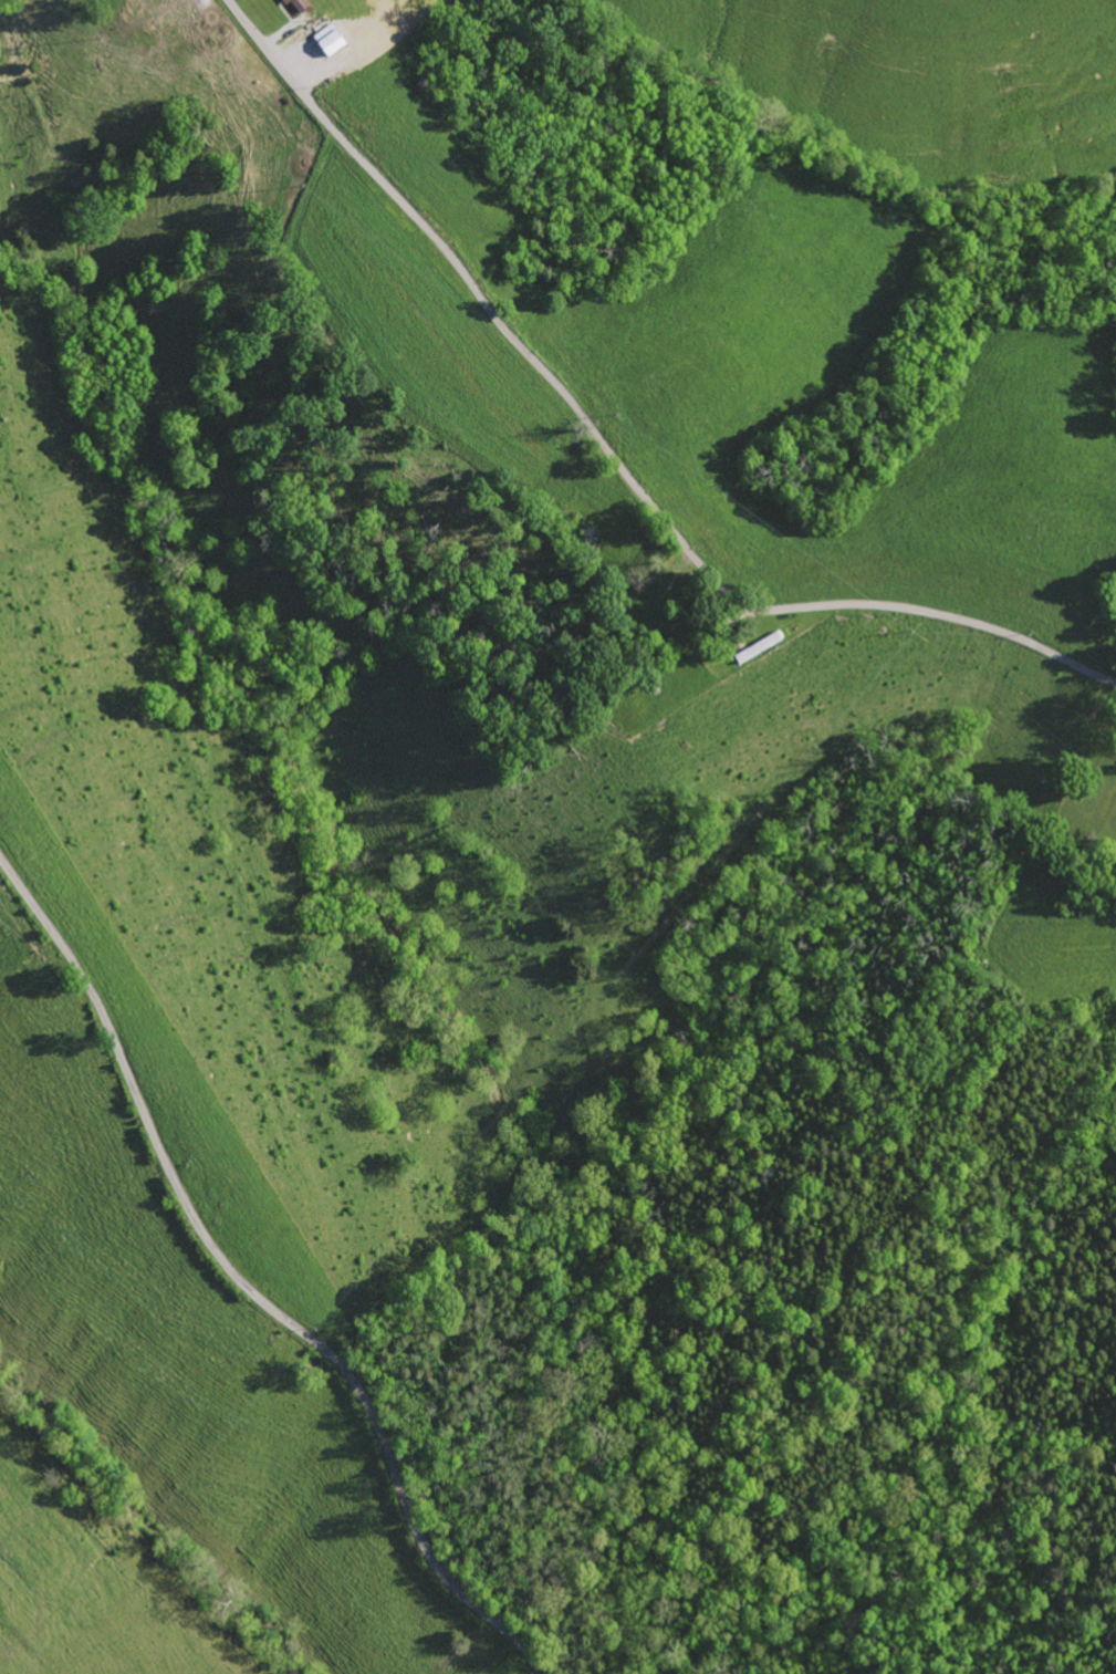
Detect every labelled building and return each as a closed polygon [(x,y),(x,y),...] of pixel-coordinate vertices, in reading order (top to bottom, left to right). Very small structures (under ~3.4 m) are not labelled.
[(283,4),(287,1),(294,13),(302,8),(297,0),(281,0),(283,4)] [(308,35),(322,58),(345,45),(331,22),(308,35)]
